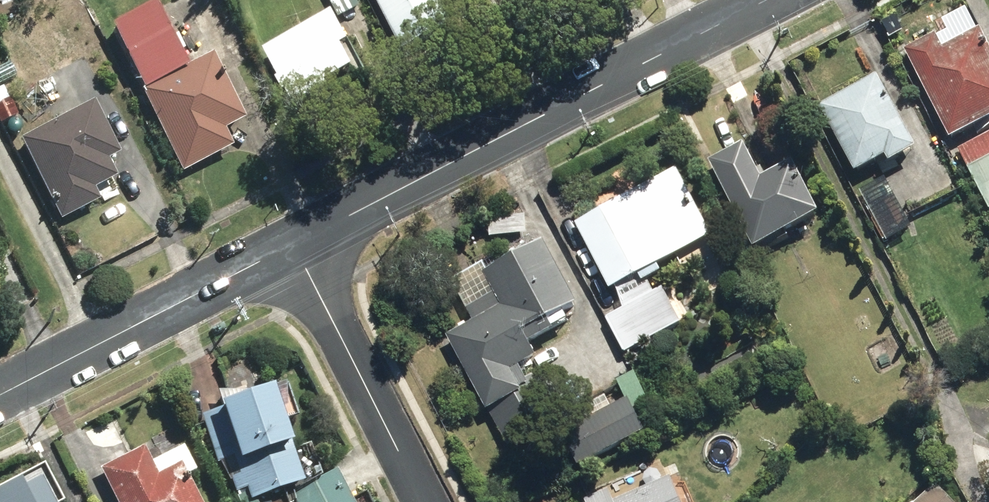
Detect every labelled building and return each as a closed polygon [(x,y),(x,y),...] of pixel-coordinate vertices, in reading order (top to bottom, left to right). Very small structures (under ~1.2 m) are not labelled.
[(332,12),(354,0),(325,0),(332,12)] [(400,42),(450,17),(441,0),(378,0),(400,42)] [(110,27),(144,93),(146,99),(173,150),(176,156),(182,168),(225,143),(217,129),(240,117),(208,58),(191,68),(157,3),(110,27)] [(265,49),(295,106),(368,68),(336,12),(265,49)] [(904,52),(949,144),(988,124),(988,49),(980,30),(955,42),(949,30),(904,52)] [(917,144),(876,72),(819,104),(860,176),(917,144)] [(131,182),(88,105),(13,146),(56,223),(131,182)] [(785,233),(784,232),(819,216),(794,163),(760,179),(743,143),(706,159),(748,249),(785,233)] [(988,205),(988,160),(971,169),(988,205)] [(678,168),(574,224),(611,293),(715,238),(678,168)] [(887,175),(856,190),(873,226),(904,211),(887,175)] [(530,353),(521,336),(578,309),(545,242),(484,271),(500,303),(443,334),(472,385),(493,424),(532,405),(511,364),(530,353)] [(608,318),(627,352),(680,323),(662,289),(608,318)] [(211,406),(237,501),(250,501),(306,486),(278,387),(211,406)] [(565,429),(580,465),(646,438),(631,402),(565,429)] [(177,466),(157,477),(144,452),(97,476),(111,501),(196,501),(177,466)] [(676,464),(593,501),(695,501),(676,464)] [(335,473),(292,499),(294,501),(353,501),(335,473)] [(0,498),(0,501),(42,501),(30,481),(0,498)] [(939,484),(919,501),(955,501),(939,484)]
